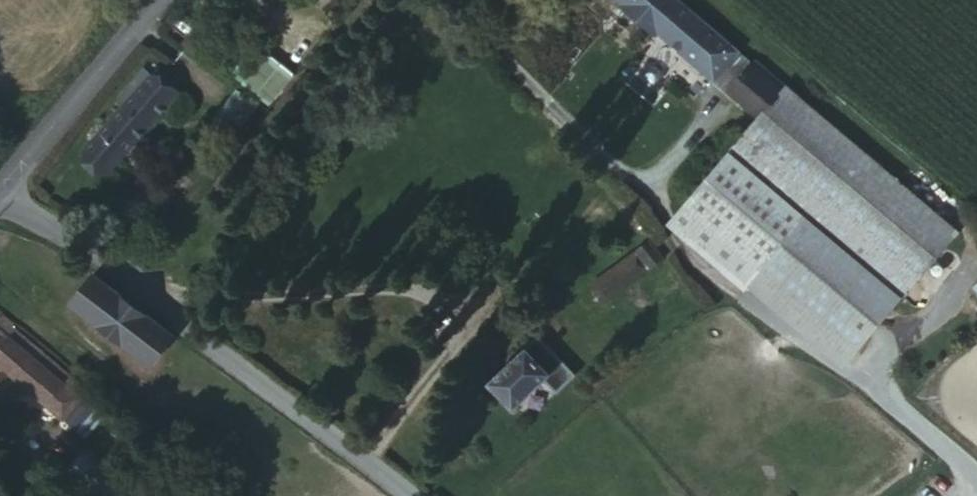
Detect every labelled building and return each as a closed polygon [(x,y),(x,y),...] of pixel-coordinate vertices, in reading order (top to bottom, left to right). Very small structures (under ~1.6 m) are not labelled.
[(786,87),(755,60),(751,65),(706,26),(675,0),(621,0),(625,4),(623,8),(655,35),(657,31),(680,52),(759,118),(786,87)] [(269,55),(244,85),(273,109),(298,79),(269,55)] [(125,104),(83,152),(107,174),(175,96),(145,70),(119,99),(125,104)] [(731,152),(902,298),(958,232),(816,112),(786,87),(759,118),(731,152)] [(238,93),(223,114),(244,128),(258,107),(238,93)] [(902,298),(731,152),(684,206),(692,212),(761,271),(856,352),(902,298)] [(761,271),(692,212),(680,227),(749,285),(761,271)] [(623,261),(638,280),(664,260),(650,241),(623,261)] [(638,280),(623,261),(592,286),(606,304),(638,280)] [(174,338),(94,277),(71,306),(150,368),(174,338)] [(0,318),(0,366),(85,439),(102,419),(66,387),(71,381),(9,328),(11,326),(1,317),(0,318)] [(526,351),(488,385),(513,411),(550,376),(526,351)] [(115,475),(85,449),(65,472),(91,495),(97,495),(115,475)]
